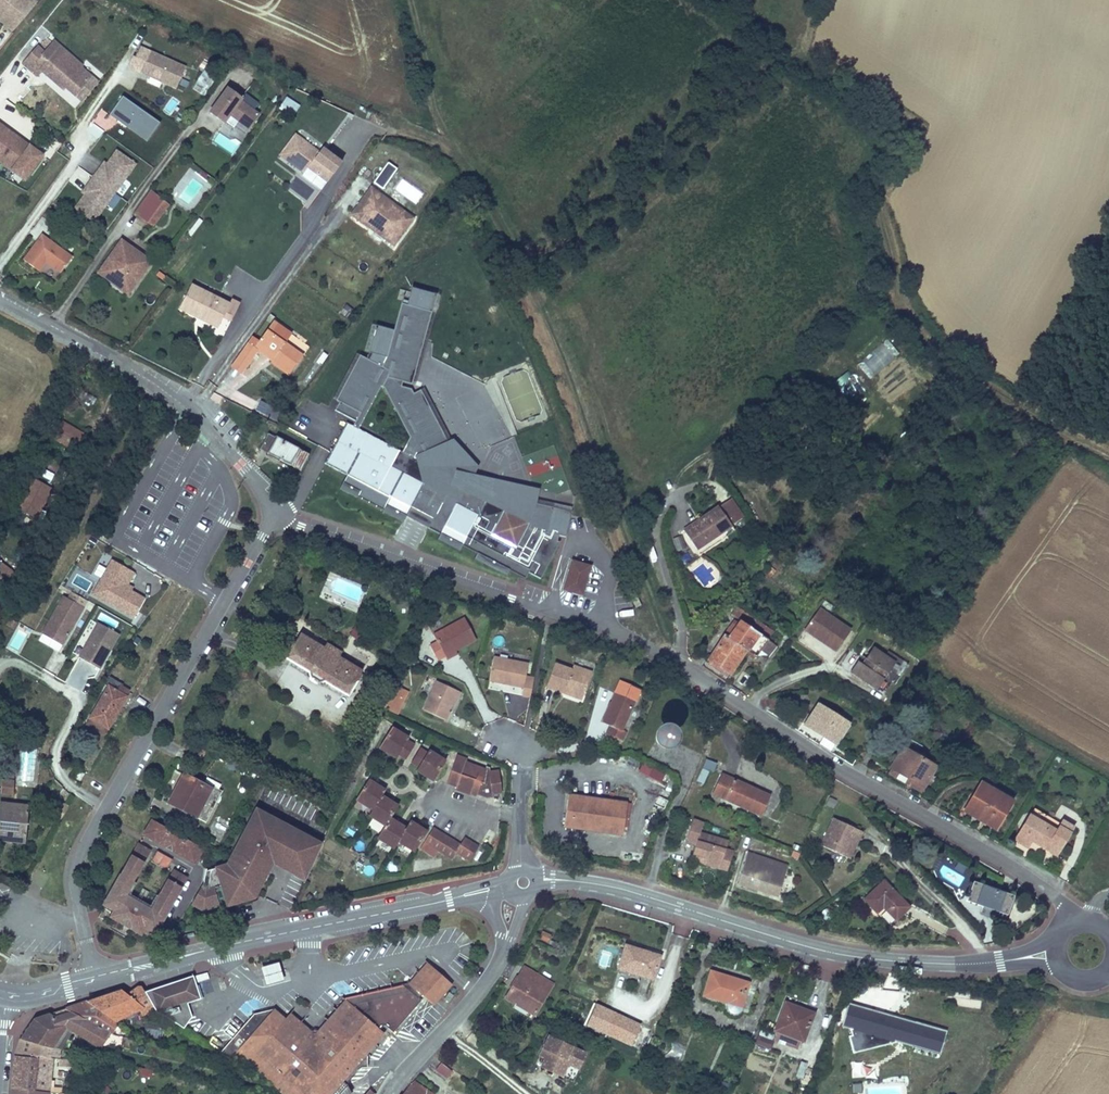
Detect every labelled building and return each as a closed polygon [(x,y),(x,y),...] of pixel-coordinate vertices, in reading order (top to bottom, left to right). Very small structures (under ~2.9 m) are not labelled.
[(32,0),(0,0),(0,22),(9,29),(32,0)] [(82,99),(96,83),(79,68),(81,66),(51,41),(41,52),(36,47),(23,62),(36,73),(40,68),(62,87),(65,84),(82,99)] [(128,70),(176,91),(177,89),(182,77),(186,69),(140,49),(135,60),(133,59),(128,70)] [(96,83),(102,76),(85,61),(81,66),(79,68),(96,83)] [(191,81),(182,77),(177,89),(186,93),(191,81)] [(255,113),(242,104),(243,102),(241,101),(227,90),(209,115),(225,127),(227,125),(233,130),(238,124),(249,132),(260,117),(255,113)] [(138,135),(150,116),(120,96),(107,115),(138,135)] [(243,102),(242,104),(255,113),(259,106),(245,96),(241,101),(243,102)] [(279,110),(293,119),(300,108),(286,99),(279,110)] [(146,140),(158,122),(150,116),(138,135),(146,140)] [(0,125),(0,163),(22,179),(40,155),(0,125)] [(233,156),(240,144),(219,132),(212,143),(233,156)] [(320,148),(317,152),(293,134),(278,154),(302,171),(305,167),(325,182),(339,162),(320,148)] [(112,192),(133,163),(113,149),(104,163),(98,171),(95,169),(90,176),(112,192)] [(98,171),(104,163),(101,161),(95,169),(98,171)] [(381,175),(390,180),(396,169),(387,164),(381,175)] [(325,182),(305,167),(302,171),(299,175),(319,189),(325,182)] [(91,221),(112,192),(90,176),(85,184),(87,186),(82,193),(72,207),(91,221)] [(295,176),(286,191),(305,203),(314,189),(295,176)] [(384,191),(389,180),(378,176),(374,186),(384,191)] [(82,193),(87,186),(85,184),(79,191),(82,193)] [(349,215),(393,247),(414,219),(370,187),(349,215)] [(163,201),(150,191),(133,213),(146,223),(163,201)] [(169,205),(163,201),(146,223),(152,228),(169,205)] [(43,261),(47,264),(59,249),(40,235),(22,261),(36,271),(43,261)] [(97,275),(128,298),(153,265),(122,242),(97,275)] [(59,273),(71,257),(59,249),(47,264),(50,266),(59,273)] [(45,272),(55,279),(59,273),(50,266),(45,272)] [(223,320),(230,324),(240,305),(232,301),(230,306),(191,286),(179,311),(199,321),(201,317),(219,327),(223,320)] [(415,457),(417,454),(428,460),(451,448),(420,390),(413,393),(411,389),(401,386),(402,381),(412,384),(429,321),(425,320),(427,311),(401,304),(386,358),(382,367),(360,355),(336,400),(339,402),(334,410),(355,421),(352,427),(346,423),(324,463),(346,475),(339,489),(382,512),(383,512),(386,506),(406,517),(406,516),(412,506),(434,518),(447,494),(425,482),(429,475),(433,467),(415,457)] [(344,305),(340,315),(347,318),(351,309),(344,305)] [(217,331),(219,327),(201,317),(199,321),(217,331)] [(288,378),(305,353),(285,339),(289,334),(270,321),(255,343),(250,341),(234,365),(243,371),(256,352),(253,350),(257,344),(275,357),(271,363),(270,365),(288,378)] [(271,363),(275,357),(257,344),(253,350),(256,352),(271,363)] [(240,375),(243,371),(234,365),(231,369),(240,375)] [(851,401),(863,393),(848,372),(836,381),(851,401)] [(82,445),(87,436),(61,422),(56,431),(82,445)] [(78,452),(82,445),(56,431),(53,439),(78,452)] [(300,471),(309,455),(267,433),(258,449),(300,471)] [(450,487),(429,475),(425,482),(447,494),(450,487)] [(13,507),(33,518),(48,488),(29,478),(13,507)] [(526,573),(539,579),(558,542),(556,541),(557,535),(546,533),(551,507),(453,481),(450,487),(447,494),(434,518),(428,529),(438,533),(435,538),(457,549),(459,545),(475,553),(473,557),(504,573),(506,569),(524,579),(526,573)] [(744,517),(731,497),(717,506),(730,526),(744,517)] [(406,517),(386,506),(383,512),(403,522),(406,517)] [(428,529),(434,518),(412,506),(406,516),(428,529)] [(696,549),(730,526),(717,506),(682,529),(696,549)] [(678,552),(687,550),(684,537),(675,539),(678,552)] [(704,585),(715,576),(699,559),(689,568),(704,585)] [(581,595),(590,566),(570,560),(562,589),(581,595)] [(145,600),(122,587),(131,572),(113,561),(92,595),(133,619),(145,600)] [(6,585),(15,574),(0,563),(0,580),(6,585)] [(147,596),(129,585),(135,574),(131,572),(122,587),(145,600),(147,596)] [(589,573),(585,595),(596,597),(600,575),(589,573)] [(60,643),(82,607),(62,595),(41,631),(60,643)] [(748,625),(752,619),(733,607),(729,614),(738,619),(748,625)] [(849,628),(818,609),(804,632),(835,651),(849,628)] [(442,656),(453,650),(473,639),(462,618),(431,635),(434,642),(427,645),(435,659),(442,656)] [(7,625),(13,629),(16,623),(10,619),(7,625)] [(755,654),(766,637),(748,625),(738,619),(727,636),(745,647),(755,654)] [(766,637),(770,631),(752,619),(748,625),(766,637)] [(98,669),(118,635),(96,622),(76,656),(98,669)] [(357,667),(334,654),(336,651),(320,641),(317,645),(293,632),(280,657),(304,670),(305,675),(308,679),(313,681),(317,681),(321,680),(343,692),(357,667)] [(728,674),(745,647),(727,636),(723,633),(706,660),(728,674)] [(895,661),(873,646),(861,664),(857,661),(850,673),(876,690),(895,661)] [(442,656),(445,661),(456,656),(453,650),(442,656)] [(524,676),(527,663),(491,656),(487,680),(522,687),(520,695),(528,697),(532,677),(524,676)] [(564,686),(582,692),(590,669),(571,663),(570,667),(553,661),(543,689),(561,695),(564,686)] [(444,708),(448,701),(455,688),(435,678),(420,707),(441,718),(446,710),(444,708)] [(88,719),(106,729),(124,698),(117,694),(119,689),(121,687),(107,679),(103,686),(107,688),(88,719)] [(625,731),(620,729),(631,700),(632,700),(637,688),(618,680),(600,722),(609,726),(606,733),(607,734),(604,740),(616,745),(619,739),(621,740),(625,731)] [(579,701),(582,692),(564,686),(561,695),(579,701)] [(394,687),(386,712),(400,716),(408,692),(394,687)] [(448,701),(452,704),(458,693),(455,688),(448,701)] [(124,698),(127,693),(119,689),(117,694),(124,698)] [(822,732),(834,740),(846,722),(816,703),(803,724),(820,735),(822,732)] [(395,751),(404,737),(405,734),(389,724),(377,744),(393,754),(395,751)] [(404,737),(395,751),(402,756),(411,742),(404,737)] [(408,760),(415,764),(424,750),(417,746),(408,760)] [(920,792),(935,766),(900,746),(886,773),(920,792)] [(424,750),(415,764),(413,767),(430,778),(443,759),(425,748),(424,750)] [(482,791),(498,790),(495,769),(484,770),(484,768),(464,760),(465,757),(454,752),(444,776),(454,781),(452,783),(467,790),(467,789),(482,794),(482,791)] [(24,756),(21,766),(33,769),(35,758),(24,756)] [(706,761),(703,769),(714,773),(717,764),(706,761)] [(12,781),(14,764),(6,763),(4,780),(12,781)] [(659,781),(662,773),(642,763),(638,771),(659,781)] [(702,770),(696,782),(703,785),(709,773),(702,770)] [(203,822),(217,797),(220,790),(211,785),(209,788),(181,771),(165,801),(203,822)] [(758,815),(767,794),(719,774),(711,795),(758,815)] [(11,793),(12,781),(4,780),(0,779),(0,781),(0,791),(11,793)] [(353,799),(370,809),(378,796),(382,790),(365,780),(353,799)] [(963,812),(995,829),(1011,799),(980,781),(963,812)] [(563,827),(621,835),(625,802),(568,794),(563,827)] [(378,796),(370,809),(367,815),(383,825),(388,819),(395,806),(378,796)] [(59,821),(68,807),(57,801),(49,815),(59,821)] [(24,841),(27,806),(0,803),(0,838),(5,839),(13,840),(24,841)] [(223,859),(210,865),(223,906),(252,897),(270,862),(304,881),(323,841),(253,803),(223,859)] [(1030,840),(1056,855),(1073,826),(1060,819),(1054,829),(1028,814),(1013,840),(1026,847),(1030,840)] [(719,870),(726,848),(728,841),(701,832),(704,822),(692,818),(685,840),(693,845),(691,854),(706,858),(704,865),(719,870)] [(189,863),(198,849),(150,819),(141,834),(189,863)] [(388,819),(383,825),(376,838),(391,847),(395,841),(403,828),(388,819)] [(820,845),(845,856),(853,837),(857,839),(860,832),(832,819),(820,845)] [(403,828),(395,841),(411,851),(423,831),(407,821),(403,828)] [(462,836),(457,843),(431,827),(418,849),(432,858),(437,851),(449,859),(454,852),(468,861),(477,846),(462,836)] [(845,856),(848,858),(857,839),(853,837),(845,856)] [(149,858),(164,867),(171,857),(155,847),(149,858)] [(719,870),(727,872),(733,851),(726,848),(719,870)] [(135,935),(144,940),(180,878),(168,871),(162,882),(160,881),(149,900),(151,901),(142,918),(116,903),(143,857),(132,850),(96,911),(106,917),(102,923),(132,940),(135,935)] [(689,858),(704,865),(706,858),(691,854),(689,858)] [(737,885),(777,897),(786,866),(746,854),(737,885)] [(944,859),(937,879),(966,889),(973,870),(944,859)] [(893,920),(908,906),(883,879),(862,900),(875,913),(881,907),(893,920)] [(1005,912),(1011,895),(974,882),(968,900),(1005,912)] [(192,896),(198,916),(219,909),(213,890),(192,896)] [(542,932),(539,941),(548,944),(551,935),(542,932)] [(616,970),(652,980),(660,954),(624,944),(616,970)] [(263,986),(282,980),(279,971),(276,961),(258,966),(261,976),(263,986)] [(420,992),(432,1002),(449,982),(425,962),(408,981),(420,992)] [(518,976),(530,984),(535,975),(522,968),(518,976)] [(735,1011),(739,1010),(748,982),(711,970),(703,993),(728,1002),(726,1007),(728,1010),(731,1012),(735,1011)] [(194,984),(209,979),(206,973),(192,977),(194,984)] [(505,998),(532,1014),(550,984),(535,975),(530,984),(518,976),(505,998)] [(186,1005),(200,1000),(194,984),(192,977),(192,976),(143,993),(151,1006),(155,1012),(159,1013),(183,1028),(191,1017),(186,1005)] [(392,1033),(421,1001),(420,992),(408,981),(342,997),(307,1038),(275,1008),(253,1012),(218,1052),(225,1056),(226,1055),(231,1058),(234,1054),(279,1093),(343,1093),(345,1092),(342,1080),(355,1065),(363,1067),(367,1056),(365,1054),(383,1034),(379,1030),(383,1026),(392,1033)] [(151,1006),(143,993),(139,987),(136,987),(124,995),(142,1010),(151,1006)] [(127,1018),(140,1012),(142,1010),(124,995),(118,991),(83,1003),(115,1024),(121,1020),(127,1018)] [(443,998),(447,1002),(452,996),(448,992),(443,998)] [(117,1026),(115,1024),(83,1003),(82,1002),(62,1009),(110,1034),(112,1035),(117,1026)] [(774,1029),(802,1039),(811,1013),(784,1002),(774,1029)] [(848,1036),(852,1054),(898,1042),(940,1054),(947,1030),(848,1002),(841,1026),(848,1028),(850,1035),(848,1036)] [(584,1025),(608,1036),(617,1015),(593,1005),(584,1025)] [(144,1018),(155,1012),(151,1006),(142,1010),(140,1012),(144,1018)] [(110,1034),(62,1009),(46,1015),(65,1030),(98,1050),(110,1034)] [(52,1049),(65,1030),(46,1015),(31,1020),(23,1032),(17,1041),(38,1048),(51,1050),(52,1049)] [(608,1036),(629,1045),(638,1024),(617,1015),(608,1036)] [(629,1045),(636,1048),(645,1027),(638,1024),(629,1045)] [(579,1071),(587,1053),(546,1035),(537,1056),(542,1058),(538,1067),(563,1078),(568,1066),(579,1071)] [(758,1035),(754,1046),(769,1052),(773,1042),(758,1035)] [(51,1050),(38,1048),(17,1041),(12,1056),(35,1059),(52,1059),(58,1059),(59,1051),(52,1049),(51,1050)] [(670,1044),(668,1058),(682,1060),(684,1046),(670,1044)] [(48,1092),(52,1059),(35,1059),(12,1056),(8,1089),(27,1093),(37,1093),(38,1091),(48,1092)] [(444,1079),(449,1072),(437,1064),(432,1072),(444,1079)] [(410,1082),(402,1093),(429,1093),(410,1082)]
